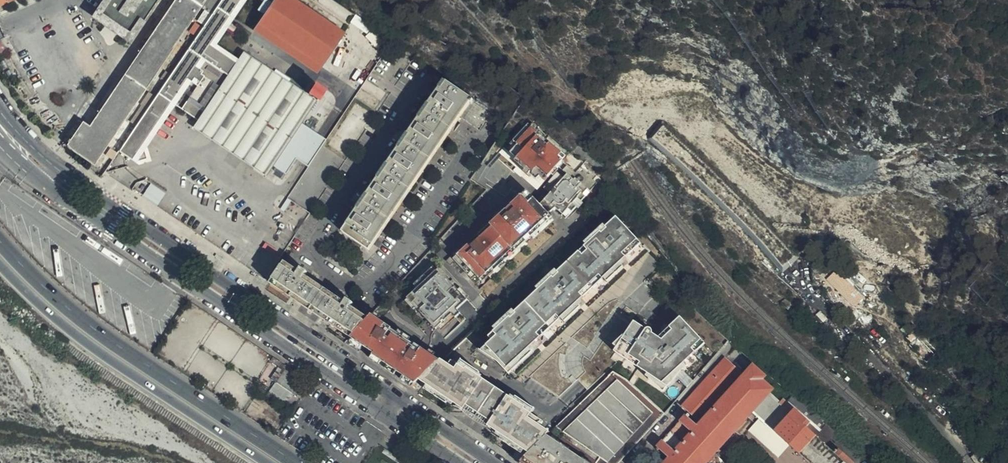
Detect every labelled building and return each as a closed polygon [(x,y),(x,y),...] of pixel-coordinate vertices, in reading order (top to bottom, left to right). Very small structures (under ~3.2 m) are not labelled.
[(206,0),(175,0),(88,127),(82,122),(68,144),(79,154),(94,164),(206,0)] [(107,19),(122,29),(118,34),(128,42),(157,0),(105,0),(93,17),(104,25),(107,19)] [(118,150),(130,159),(170,101),(174,104),(198,120),(236,63),(208,44),(239,0),(221,0),(118,150)] [(208,44),(236,63),(239,59),(215,43),(245,0),(239,0),(208,44)] [(294,0),(274,0),(272,3),(269,7),(258,24),(321,66),(343,32),(294,0)] [(316,104),(243,53),(239,59),(236,63),(198,120),(195,126),(268,176),(316,104)] [(326,94),(315,86),(307,97),(319,104),(326,94)] [(369,251),(468,106),(442,88),(438,95),(435,93),(347,224),(349,225),(343,233),(369,251)] [(170,101),(130,159),(135,161),(174,104),(170,101)] [(594,180),(559,141),(533,113),(505,138),(509,143),(504,146),(511,154),(520,164),(517,167),(514,170),(520,176),(523,174),(529,180),(534,175),(538,180),(554,167),(563,176),(559,180),(543,195),(538,200),(548,210),(555,217),(589,185),(594,180)] [(520,164),(511,154),(507,157),(517,167),(520,164)] [(543,195),(559,180),(554,174),(537,188),(543,195)] [(592,190),(589,185),(555,217),(559,222),(570,211),(573,213),(578,208),(576,205),(592,190)] [(541,216),(530,203),(520,192),(510,202),(507,199),(491,214),(494,217),(473,237),(470,234),(440,263),(445,268),(450,263),(463,276),(467,272),(471,277),(474,280),(481,273),(541,216)] [(548,210),(538,200),(536,197),(530,203),(541,216),(548,210)] [(545,219),(541,216),(481,273),(484,277),(494,268),(495,270),(501,264),(499,262),(519,243),(521,246),(527,240),(525,237),(545,219)] [(637,240),(616,218),(494,332),(497,336),(487,346),(498,357),(495,361),(507,369),(534,344),(531,340),(557,314),(561,319),(577,304),(574,300),(600,275),(604,279),(620,264),(617,260),(637,240)] [(534,344),(507,369),(515,374),(646,251),(637,240),(617,260),(620,264),(604,279),(600,275),(574,300),(577,304),(561,319),(557,314),(531,340),(534,344)] [(314,314),(350,338),(368,319),(351,307),(353,305),(347,300),(344,303),(328,292),(306,277),(308,274),(301,269),(299,273),(285,263),(270,284),(314,314)] [(858,287),(842,269),(833,277),(850,295),(858,287)] [(432,308),(414,324),(418,329),(421,326),(434,313),(438,317),(443,311),(439,307),(453,293),(432,272),(428,276),(417,287),(413,283),(411,286),(432,308)] [(424,272),(413,283),(417,287),(428,276),(424,272)] [(467,272),(463,276),(467,281),(471,277),(467,272)] [(397,306),(414,324),(432,308),(411,286),(408,287),(412,291),(397,306)] [(434,313),(421,326),(425,330),(438,317),(434,313)] [(368,319),(350,338),(352,339),(363,346),(374,354),(372,358),(374,360),(397,333),(371,315),(368,319)] [(615,347),(617,348),(640,365),(637,367),(661,383),(694,353),(690,350),(701,339),(679,316),(669,326),(672,329),(661,340),(632,321),(615,347)] [(659,335),(634,318),(632,321),(661,340),(672,329),(669,326),(659,335)] [(497,336),(494,332),(476,349),(495,361),(498,357),(487,346),(497,336)] [(374,360),(414,386),(417,384),(421,381),(441,361),(397,333),(374,360)] [(360,350),(363,346),(352,339),(350,343),(360,350)] [(690,350),(694,353),(705,343),(701,339),(690,350)] [(640,365),(617,348),(609,359),(662,394),(699,358),(694,353),(661,383),(637,367),(640,365)] [(528,454),(555,428),(496,389),(447,355),(441,361),(421,381),(467,412),(477,419),(485,424),(525,451),(528,454)] [(835,431),(794,396),(787,403),(784,401),(781,404),(770,394),(773,390),(762,381),(765,377),(752,366),(744,374),(726,358),(683,406),(690,413),(687,416),(686,415),(657,447),(668,458),(663,462),(719,462),(717,458),(714,454),(753,412),(758,407),(773,421),(785,408),(792,414),(776,432),(791,446),(810,462),(852,462),(853,462),(836,446),(833,450),(825,443),(828,439),(835,431)] [(287,403),(302,380),(285,368),(269,391),(287,403)] [(522,462),(619,462),(664,414),(636,388),(634,386),(632,384),(621,377),(612,372),(555,428),(528,454),(520,462),(522,462)] [(467,412),(421,381),(417,384),(453,408),(458,409),(461,410),(467,412)] [(758,407),(753,412),(762,420),(776,432),(792,414),(785,408),(773,421),(758,407)] [(776,432),(762,420),(751,432),(780,458),(791,446),(776,432)] [(495,436),(522,455),(525,451),(485,424),(489,429),(493,433),(495,436)] [(836,446),(828,439),(825,443),(833,450),(836,446)] [(714,454),(717,458),(719,462),(724,462),(714,454)]
